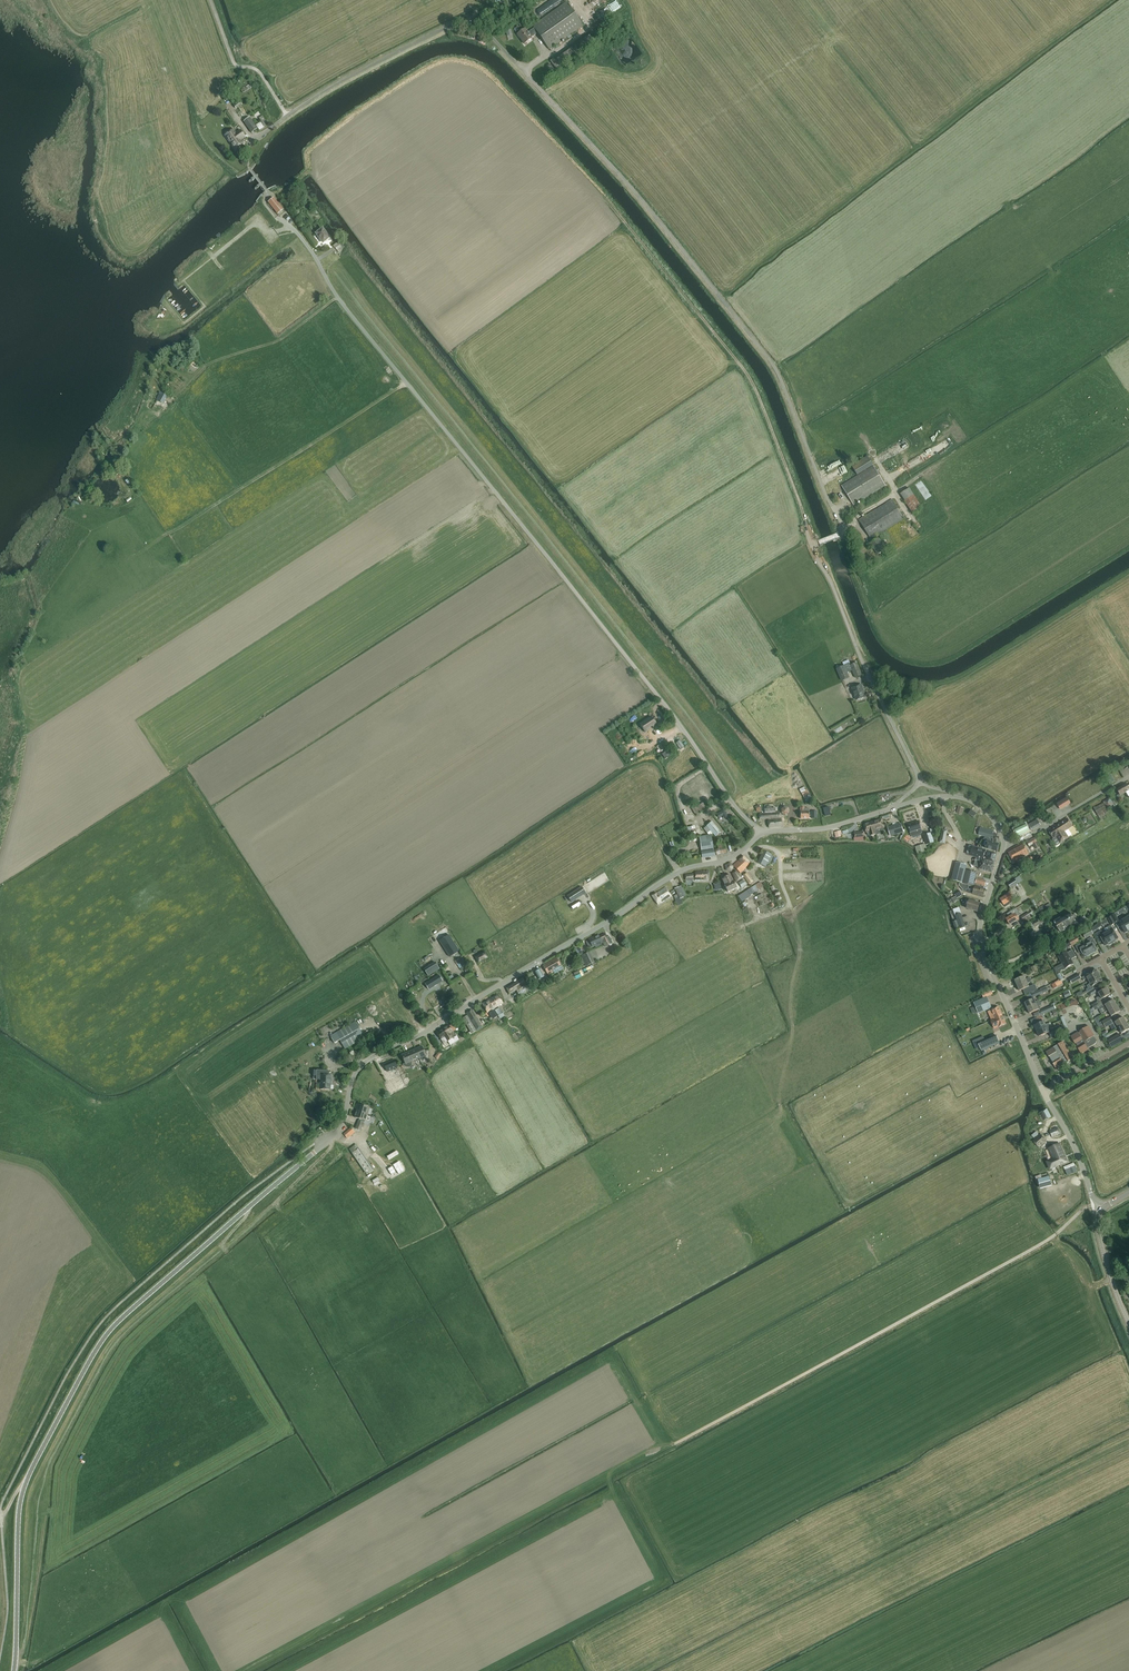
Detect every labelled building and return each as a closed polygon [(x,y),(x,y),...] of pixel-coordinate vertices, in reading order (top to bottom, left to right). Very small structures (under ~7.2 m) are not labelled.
[(586,14),(603,0),(591,0),(582,8),(586,14)] [(532,38),(532,37),(537,34),(549,50),(583,26),(566,2),(532,26),(534,28),(528,32),(525,28),(517,34),(524,44),(532,38)] [(609,11),(619,7),(617,2),(607,6),(609,11)] [(543,4),(535,11),(540,17),(548,9),(543,4)] [(591,17),(594,23),(602,19),(599,13),(591,17)] [(261,122),(264,127),(268,125),(262,116),(259,119),(261,122)] [(249,129),(255,125),(249,117),(243,121),(249,129)] [(257,129),(255,125),(249,129),(251,133),(257,129)] [(230,143),(243,133),(240,130),(236,133),(233,129),(225,135),(230,143)] [(243,133),(230,143),(235,150),(243,144),(241,140),(245,137),(243,133)] [(277,214),(283,209),(274,198),(268,202),(277,214)] [(329,238),(322,229),(316,234),(323,243),(329,238)] [(338,242),(334,246),(337,250),(342,246),(338,242)] [(161,400),(167,403),(170,396),(165,393),(161,400)] [(908,438),(886,448),(890,456),(912,446),(908,438)] [(897,465),(901,473),(951,445),(947,438),(897,465)] [(857,475),(873,465),(868,456),(852,466),(857,475)] [(832,470),(836,478),(848,472),(844,464),(832,470)] [(854,506),(886,486),(873,466),(841,485),(854,506)] [(900,494),(912,513),(921,507),(909,488),(900,494)] [(858,520),(873,542),(871,543),(877,554),(885,550),(878,538),(878,539),(876,536),(904,519),(892,499),(858,520)] [(847,673),(852,671),(855,678),(862,675),(857,663),(851,665),(850,663),(844,665),(846,672),(847,673)] [(844,665),(837,669),(839,675),(846,672),(844,665)] [(865,698),(863,691),(861,685),(852,688),(856,701),(865,698)] [(657,724),(651,717),(640,724),(645,732),(649,729),(648,728),(652,726),(652,727),(657,724)] [(675,742),(680,749),(685,745),(679,738),(675,742)] [(662,754),(665,759),(672,754),(666,743),(662,745),(666,752),(662,754)] [(662,762),(669,773),(675,769),(674,768),(682,762),(680,758),(681,757),(678,753),(674,756),(674,755),(670,757),(671,758),(668,760),(667,759),(662,762)] [(1128,787),(1126,784),(1117,789),(1119,794),(1117,795),(1119,799),(1122,798),(1121,795),(1126,792),(1128,790),(1128,789),(1128,787)] [(799,789),(806,802),(812,799),(807,789),(805,790),(804,787),(799,789)] [(1114,804),(1110,797),(1103,801),(1107,808),(1114,804)] [(1070,803),(1067,798),(1060,802),(1063,807),(1070,803)] [(1094,808),(1099,818),(1106,814),(1108,811),(1103,802),(1094,808)] [(700,811),(697,805),(692,808),(695,814),(700,811)] [(964,808),(958,806),(956,813),(962,815),(964,808)] [(800,819),(809,819),(809,809),(805,809),(805,808),(800,808),(800,811),(800,819)] [(728,817),(724,810),(716,814),(719,818),(722,816),(724,819),(728,817)] [(780,819),(779,813),(759,815),(759,820),(768,819),(769,827),(781,826),(781,819),(780,819)] [(1055,825),(1065,840),(1069,838),(1065,831),(1072,826),(1067,818),(1055,825)] [(880,819),(873,821),(876,832),(883,830),(880,819)] [(1028,825),(1031,830),(1039,824),(1036,819),(1028,825)] [(721,832),(712,821),(703,829),(709,836),(712,833),(715,837),(721,832)] [(873,821),(864,823),(865,825),(864,825),(863,826),(865,831),(866,831),(867,833),(870,832),(871,833),(871,835),(876,834),(876,832),(873,821)] [(921,830),(918,821),(908,824),(912,837),(922,834),(921,830)] [(903,832),(901,823),(887,827),(890,836),(903,832)] [(1024,823),(1013,829),(1016,835),(1027,829),(1024,823)] [(1065,840),(1055,825),(1047,830),(1053,839),(1056,838),(1060,843),(1065,840)] [(840,828),(833,830),(834,837),(842,835),(840,828)] [(931,833),(923,835),(926,845),(937,842),(935,833),(937,833),(936,828),(930,830),(931,833)] [(997,835),(993,834),(993,831),(980,828),(978,835),(992,838),(992,837),(993,837),(993,842),(998,844),(999,837),(997,837),(997,835)] [(709,836),(699,838),(700,844),(702,851),(708,850),(714,849),(713,843),(711,836),(709,836)] [(1037,842),(1035,838),(1027,842),(1029,846),(1037,842)] [(985,848),(997,852),(999,844),(987,841),(985,848)] [(715,849),(717,855),(727,853),(724,844),(717,846),(718,849),(715,849)] [(917,846),(919,853),(928,851),(926,844),(917,846)] [(1023,844),(1008,853),(1013,862),(1028,854),(1023,844)] [(973,847),(971,856),(982,859),(985,850),(973,847)] [(772,855),(763,850),(757,863),(766,867),(768,861),(770,862),(773,856),(771,856),(772,855)] [(988,851),(986,860),(994,863),(997,853),(988,851)] [(744,856),(733,865),(740,874),(751,864),(744,856)] [(981,860),(978,870),(991,873),(994,864),(981,860)] [(732,872),(733,866),(730,862),(725,865),(726,871),(732,872)] [(966,865),(956,862),(951,880),(962,883),(965,870),(966,865)] [(731,873),(742,890),(749,886),(744,879),(743,879),(742,878),(744,877),(743,876),(742,876),(736,870),(731,873)] [(974,886),(977,873),(965,870),(962,883),(974,886)] [(708,880),(708,871),(695,871),(695,880),(703,881),(708,880)] [(754,881),(747,872),(742,875),(749,885),(754,881)] [(725,886),(733,882),(733,881),(732,881),(729,875),(725,877),(724,875),(720,877),(722,879),(721,879),(724,885),(725,886)] [(1021,875),(1007,883),(1010,888),(1024,880),(1021,875)] [(987,881),(977,878),(975,883),(977,884),(977,885),(980,886),(981,885),(985,886),(987,881)] [(733,882),(725,886),(728,892),(737,888),(733,882)] [(742,902),(749,897),(748,895),(750,894),(750,895),(763,887),(760,882),(738,896),(742,902)] [(983,898),(986,890),(975,886),(972,894),(983,898)] [(582,887),(567,896),(571,902),(585,893),(582,887)] [(675,889),(670,892),(671,893),(676,891),(677,894),(679,897),(680,899),(686,896),(683,890),(680,891),(678,888),(678,887),(675,889)] [(1022,887),(1017,889),(1021,898),(1026,896),(1022,887)] [(654,894),(652,895),(658,904),(665,900),(666,900),(667,899),(670,897),(671,897),(666,888),(657,893),(656,893),(654,894)] [(1004,897),(1000,900),(1004,905),(1005,907),(1009,905),(1009,904),(1013,902),(1011,900),(1013,899),(1011,896),(1012,895),(1010,892),(1003,896),(1004,897)] [(977,912),(980,904),(969,901),(967,909),(977,912)] [(1006,919),(1009,925),(1017,920),(1019,919),(1017,916),(1020,914),(1016,908),(1009,913),(1011,916),(1006,919)] [(423,911),(419,914),(424,920),(428,916),(423,911)] [(1025,923),(1035,916),(1032,912),(1029,914),(1028,912),(1021,917),(1025,923)] [(1075,914),(1072,915),(1070,913),(1061,919),(1060,917),(1054,921),(1061,932),(1065,929),(1064,929),(1076,922),(1074,919),(1077,918),(1075,914)] [(955,916),(959,928),(965,926),(960,914),(955,916)] [(1078,919),(1083,930),(1087,928),(1085,922),(1087,921),(1085,916),(1078,919)] [(1038,920),(1032,923),(1035,928),(1040,924),(1043,923),(1040,918),(1038,919),(1038,920)] [(1128,931),(1128,925),(1124,918),(1118,921),(1125,933),(1128,931),(1128,932),(1128,931)] [(1109,930),(1106,931),(1112,943),(1115,942),(1115,941),(1115,940),(1118,938),(1112,929),(1111,926),(1107,927),(1109,930)] [(1082,933),(1082,934),(1085,938),(1093,933),(1090,928),(1082,933)] [(1112,943),(1106,931),(1102,933),(1101,931),(1095,934),(1099,941),(1102,939),(1105,946),(1108,944),(1109,945),(1110,945),(1112,943)] [(599,935),(589,940),(592,947),(595,946),(596,948),(602,945),(601,943),(603,942),(602,940),(607,937),(605,934),(599,936),(599,935)] [(449,935),(439,941),(449,957),(459,951),(449,935)] [(609,936),(607,937),(608,937),(602,940),(603,942),(603,943),(605,947),(613,943),(609,936)] [(1069,941),(1072,946),(1080,942),(1077,936),(1069,941)] [(1085,944),(1091,954),(1094,953),(1094,952),(1097,951),(1094,946),(1096,945),(1092,937),(1088,940),(1089,942),(1085,944)] [(1091,954),(1085,944),(1081,947),(1080,944),(1076,946),(1080,954),(1082,952),(1085,957),(1087,956),(1088,956),(1091,954)] [(1066,952),(1058,957),(1065,969),(1073,964),(1071,960),(1076,957),(1072,950),(1067,953),(1066,952)] [(478,956),(481,962),(488,958),(485,952),(478,956)] [(595,962),(590,952),(581,956),(586,966),(595,962)] [(466,965),(461,957),(455,960),(459,969),(466,965)] [(556,957),(549,961),(543,965),(548,975),(554,972),(555,973),(563,968),(556,957)] [(435,962),(424,969),(428,976),(439,969),(435,962)] [(539,980),(544,976),(540,969),(535,972),(539,980)] [(1088,981),(1099,975),(1096,970),(1082,978),(1084,980),(1087,978),(1088,981)] [(423,976),(419,979),(417,975),(413,978),(418,984),(425,979),(423,976)] [(425,984),(429,990),(443,981),(439,975),(425,984)] [(1099,975),(1088,981),(1090,984),(1086,986),(1088,988),(1086,989),(1088,992),(1094,989),(1092,986),(1102,980),(1099,975)] [(1030,980),(1030,978),(1026,979),(1024,976),(1015,980),(1017,985),(1030,980)] [(525,977),(523,978),(506,988),(509,995),(516,991),(517,992),(518,996),(530,989),(525,982),(527,981),(525,977)] [(1030,980),(1017,985),(1019,991),(1029,987),(1027,983),(1031,982),(1032,984),(1035,983),(1034,980),(1035,980),(1034,978),(1033,979),(1033,978),(1030,980)] [(434,990),(437,995),(444,990),(441,986),(434,990)] [(1032,993),(1033,997),(1048,991),(1046,986),(1032,993)] [(1090,996),(1097,992),(1095,988),(1088,993),(1090,996)] [(1098,993),(1100,996),(1096,998),(1098,1001),(1092,1005),(1093,1008),(1102,1003),(1100,1000),(1101,999),(1110,994),(1107,988),(1098,993)] [(981,992),(982,997),(992,994),(990,989),(981,992)] [(498,995),(489,1000),(494,1009),(493,1009),(494,1010),(495,1010),(494,1009),(503,1004),(498,995)] [(433,1008),(437,1005),(432,997),(427,1000),(433,1008)] [(978,1013),(991,1008),(986,997),(974,1003),(978,1013)] [(1022,997),(1011,1000),(1013,1008),(1017,1007),(1017,1005),(1024,1003),(1022,997)] [(1028,1001),(1024,1003),(1027,1008),(1040,1002),(1039,1000),(1035,1001),(1033,997),(1028,999),(1028,1001)] [(494,1009),(489,1000),(482,1004),(487,1012),(490,1011),(494,1019),(498,1016),(494,1010),(493,1009),(494,1009)] [(1102,1003),(1093,1008),(1095,1011),(1103,1006),(1106,1012),(1108,1011),(1117,1006),(1113,1000),(1103,1006),(1102,1003)] [(1042,1005),(1040,1002),(1027,1008),(1029,1013),(1041,1008),(1040,1006),(1042,1005)] [(1054,1005),(1033,1014),(1035,1018),(1055,1009),(1054,1005)] [(1120,1012),(1117,1006),(1108,1011),(1111,1016),(1120,1012)] [(499,1007),(495,1010),(500,1019),(505,1016),(499,1007)] [(1002,1016),(998,1007),(991,1010),(987,1012),(990,1019),(994,1017),(995,1019),(1002,1016)] [(472,1009),(466,1013),(476,1030),(482,1026),(472,1009)] [(363,1015),(357,1018),(359,1025),(366,1023),(363,1015)] [(476,1031),(467,1015),(462,1018),(471,1034),(476,1031)] [(991,1021),(993,1025),(994,1029),(998,1027),(1006,1024),(1002,1016),(995,1019),(991,1021)] [(1098,1028),(1112,1020),(1110,1017),(1097,1025),(1098,1028)] [(1112,1020),(1098,1028),(1100,1031),(1113,1024),(1116,1029),(1118,1028),(1126,1023),(1123,1017),(1115,1022),(1113,1023),(1112,1020)] [(335,1033),(331,1036),(335,1043),(340,1041),(345,1050),(364,1038),(355,1021),(335,1033)] [(1036,1031),(1050,1025),(1049,1023),(1045,1025),(1044,1021),(1034,1026),(1036,1031)] [(1126,1023),(1118,1028),(1121,1034),(1128,1029),(1128,1027),(1126,1023)] [(974,1027),(979,1036),(985,1032),(980,1024),(974,1027)] [(436,1032),(443,1044),(453,1038),(451,1033),(453,1032),(448,1025),(436,1032)] [(1050,1025),(1036,1031),(1039,1036),(1049,1032),(1050,1032),(1048,1029),(1051,1028),(1050,1025)] [(1066,1030),(1063,1026),(1049,1034),(1051,1038),(1066,1030)] [(1094,1036),(1088,1026),(1079,1031),(1080,1032),(1078,1033),(1078,1032),(1070,1037),(1075,1044),(1075,1043),(1077,1046),(1076,1047),(1081,1054),(1088,1050),(1088,1049),(1096,1044),(1096,1041),(1093,1037),(1094,1036)] [(1123,1041),(1119,1034),(1107,1041),(1111,1048),(1123,1041)] [(999,1043),(996,1035),(978,1043),(981,1051),(999,1043)] [(1069,1061),(1073,1059),(1063,1041),(1058,1044),(1058,1045),(1053,1047),(1046,1052),(1049,1057),(1053,1064),(1056,1069),(1064,1064),(1064,1065),(1069,1062),(1069,1061)] [(422,1046),(416,1049),(420,1059),(423,1061),(424,1061),(424,1060),(425,1059),(425,1058),(426,1057),(426,1056),(426,1055),(426,1054),(427,1053),(427,1052),(426,1051),(424,1052),(422,1046)] [(420,1059),(416,1049),(401,1055),(405,1064),(402,1064),(405,1067),(407,1067),(409,1067),(412,1066),(412,1061),(419,1059),(420,1059)] [(384,1065),(387,1072),(398,1068),(394,1060),(384,1065)] [(326,1076),(326,1071),(317,1070),(317,1080),(320,1080),(320,1089),(330,1090),(330,1083),(332,1083),(333,1076),(326,1076)] [(398,1077),(385,1082),(388,1088),(392,1086),(393,1089),(398,1087),(398,1088),(402,1086),(398,1077)] [(356,1111),(368,1114),(370,1107),(356,1104),(355,1109),(357,1109),(356,1111)] [(1051,1117),(1047,1109),(1039,1113),(1043,1121),(1051,1117)] [(1035,1124),(1043,1120),(1037,1110),(1030,1114),(1035,1124)] [(368,1114),(356,1111),(354,1118),(366,1121),(368,1114)] [(364,1122),(358,1120),(355,1128),(361,1130),(364,1122)] [(1052,1137),(1061,1134),(1058,1127),(1050,1130),(1052,1137)] [(347,1139),(355,1132),(350,1128),(343,1134),(347,1139)] [(383,1134),(377,1138),(387,1154),(393,1151),(383,1134)] [(1041,1134),(1032,1140),(1035,1143),(1032,1145),(1036,1150),(1038,1147),(1039,1148),(1047,1141),(1041,1134)] [(1058,1165),(1067,1161),(1059,1144),(1048,1149),(1053,1159),(1053,1160),(1056,1159),(1058,1165)] [(362,1147),(352,1152),(365,1174),(374,1169),(362,1147)] [(345,1154),(350,1163),(355,1160),(350,1151),(345,1154)] [(1052,1160),(1048,1162),(1051,1168),(1052,1171),(1056,1169),(1055,1166),(1058,1165),(1056,1159),(1053,1160),(1053,1159),(1052,1160)] [(399,1160),(393,1164),(398,1173),(404,1169),(399,1160)] [(393,1166),(388,1168),(392,1175),(396,1172),(393,1166)] [(1128,1227),(1128,1218),(1128,1219),(1126,1216),(1114,1223),(1118,1230),(1123,1227),(1125,1229),(1128,1227)]
